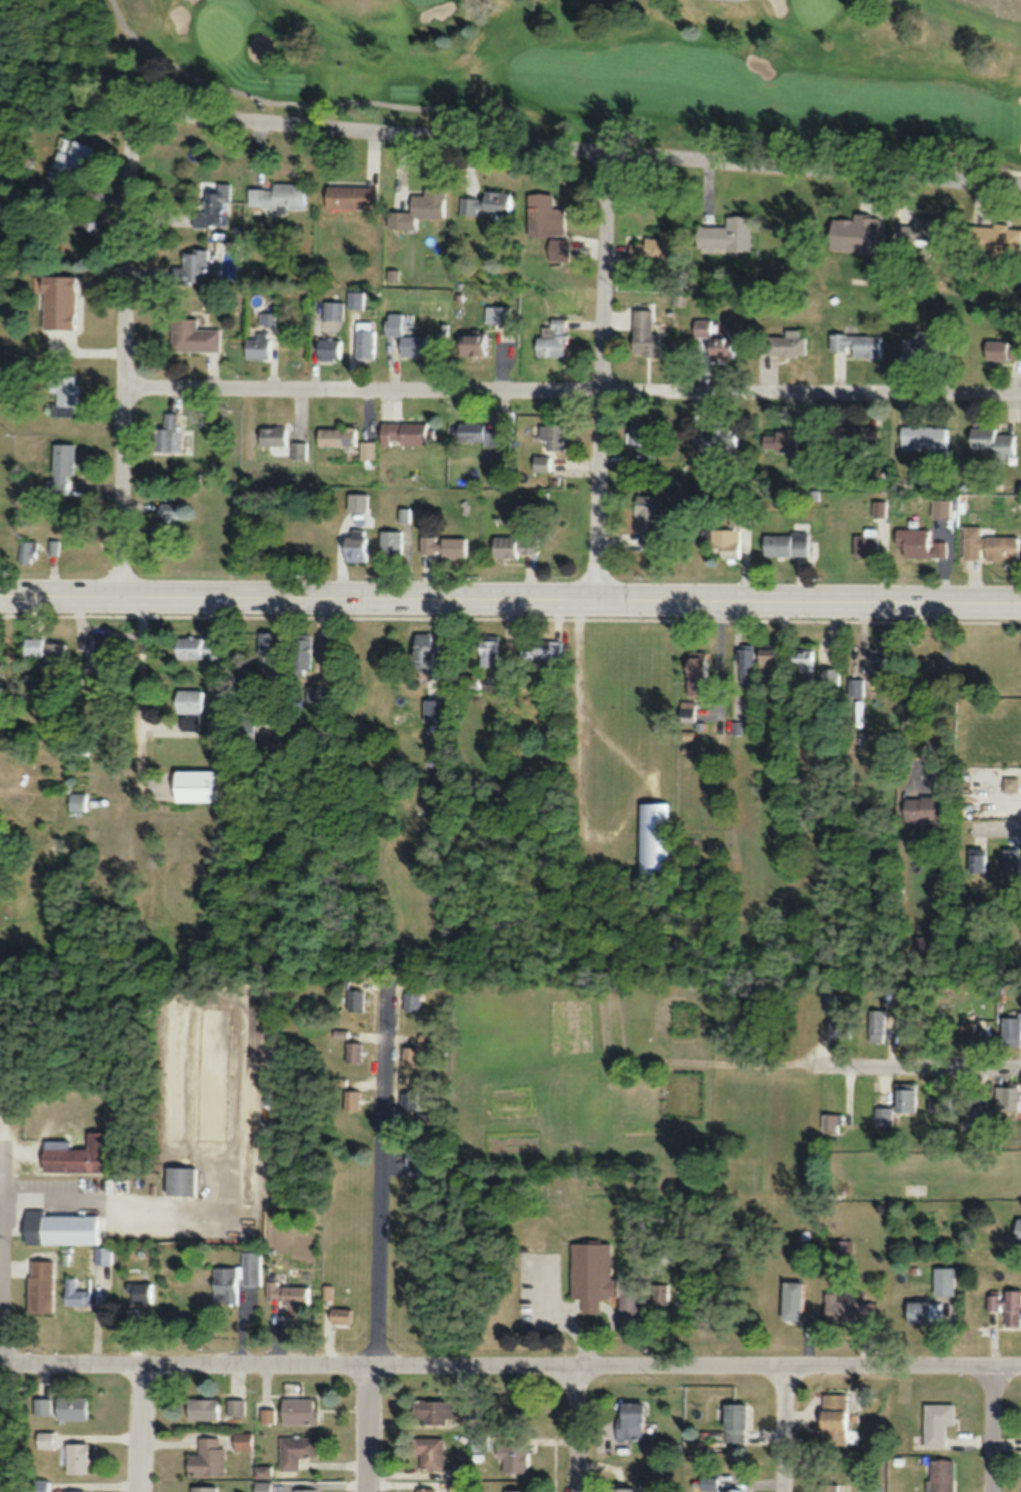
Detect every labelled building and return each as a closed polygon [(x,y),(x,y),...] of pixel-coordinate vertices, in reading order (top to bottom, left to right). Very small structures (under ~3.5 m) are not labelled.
[(52,167),(58,169),(53,182),(69,188),(77,167),(87,171),(95,147),(73,140),(68,154),(58,150),(52,167)] [(204,192),(204,212),(193,211),(192,226),(224,226),(224,206),(231,207),(232,183),(218,182),(218,192),(204,192)] [(272,188),(248,187),(248,208),(305,209),(305,183),(272,183),(272,188)] [(377,207),(377,185),(328,185),(328,207),(377,207)] [(445,187),(423,187),(423,193),(410,193),(410,210),(388,210),(388,228),(414,228),(415,216),(445,217),(445,187)] [(511,216),(513,191),(482,190),(481,197),(462,196),(461,213),(511,216)] [(527,233),(563,234),(564,207),(552,207),(552,193),(528,192),(527,233)] [(868,249),(869,233),(879,233),(880,214),(854,213),(853,218),(831,217),(829,247),(868,249)] [(726,225),(698,225),(698,249),(750,249),(750,215),(726,215),(726,225)] [(947,218),(915,217),(915,225),(899,224),(899,241),(946,242),(947,218)] [(968,224),(967,251),(1020,254),(1020,227),(968,224)] [(630,240),(630,263),(674,263),(674,231),(660,231),(660,240),(630,240)] [(171,282),(207,282),(207,249),(181,249),(181,266),(171,266),(171,282)] [(75,277),(42,277),(42,328),(75,328),(75,277)] [(363,292),(349,292),(349,305),(363,305),(363,292)] [(342,301),(324,301),(324,331),(342,331),(342,301)] [(513,306),(486,306),(486,324),(513,324),(513,306)] [(652,333),(653,309),(633,309),(633,353),(663,354),(663,333),(652,333)] [(400,356),(426,356),(426,336),(402,336),(402,313),(385,313),(385,336),(400,336),(400,356)] [(220,328),(196,328),(196,318),(170,318),(170,351),(220,351),(220,328)] [(535,356),(566,357),(567,318),(548,318),(547,336),(536,336),(535,356)] [(713,319),(695,319),(695,337),(707,337),(707,357),(735,358),(735,336),(713,335),(713,319)] [(374,358),(374,322),(355,322),(355,358),(374,358)] [(804,328),(785,328),(785,335),(767,335),(767,355),(804,355),(804,328)] [(459,333),(459,355),(487,355),(487,333),(459,333)] [(881,357),(881,333),(830,333),(830,350),(852,351),(852,357),(881,357)] [(268,359),(268,336),(244,336),(244,359),(268,359)] [(949,357),(949,337),(901,337),(901,357),(949,357)] [(341,339),(316,339),(316,360),(341,360),(341,339)] [(980,339),(979,359),(1020,359),(1020,341),(1010,341),(1010,339),(980,339)] [(76,375),(50,375),(50,400),(50,416),(75,416),(76,375)] [(153,451),(180,451),(180,412),(163,412),(163,426),(153,426),(153,451)] [(629,442),(635,442),(635,460),(656,460),(656,449),(651,449),(651,416),(629,416),(629,442)] [(381,444),(428,444),(428,422),(381,422),(381,444)] [(485,446),(503,445),(503,426),(483,426),(483,422),(458,422),(458,443),(485,442),(485,446)] [(564,449),(564,423),(541,423),(541,449),(564,449)] [(291,458),(307,458),(307,440),(303,440),(303,425),(291,425),(291,458)] [(288,445),(288,426),(259,426),(259,445),(288,445)] [(830,426),(830,450),(878,451),(879,426),(830,426)] [(901,426),(901,451),(948,451),(948,426),(901,426)] [(317,427),(317,446),(355,446),(355,427),(317,427)] [(997,427),(970,427),(970,453),(1015,453),(1015,433),(997,433),(997,427)] [(714,450),(739,450),(739,428),(697,428),(697,444),(714,444),(714,450)] [(800,428),(764,428),(764,451),(800,451),(800,428)] [(360,459),(376,459),(376,441),(360,441),(360,459)] [(69,490),(69,475),(73,475),(74,443),(50,443),(50,490),(69,490)] [(533,471),(550,471),(550,455),(533,455),(533,471)] [(660,495),(637,494),(635,546),(659,547),(660,495)] [(170,550),(170,517),(182,517),(182,503),(158,503),(158,524),(149,524),(149,550),(170,550)] [(1017,535),(981,535),(981,525),(963,525),(963,558),(1017,558),(1017,535)] [(720,558),(742,558),(742,528),(703,528),(703,553),(720,553),(720,558)] [(947,557),(947,541),(929,540),(929,528),(898,528),(898,557),(947,557)] [(343,536),(343,561),(366,561),(366,530),(350,530),(350,536),(343,536)] [(854,556),(878,556),(878,530),(864,530),(864,534),(854,534),(854,556)] [(379,531),(379,555),(402,555),(402,531),(379,531)] [(764,555),(808,555),(808,533),(764,533),(764,555)] [(420,536),(419,556),(466,556),(466,537),(420,536)] [(537,556),(537,536),(492,536),(492,556),(537,556)] [(17,562),(36,562),(36,538),(17,538),(17,562)] [(277,662),(277,632),(258,632),(258,662),(277,662)] [(311,670),(311,634),(293,634),(293,670),(311,670)] [(412,634),(412,670),(432,670),(432,652),(440,652),(440,634),(412,634)] [(479,636),(478,670),(497,670),(498,636),(479,636)] [(116,646),(102,646),(102,637),(86,637),(86,671),(116,671),(116,646)] [(223,659),(223,642),(205,642),(205,637),(175,637),(175,659),(223,659)] [(43,662),(66,662),(66,639),(23,639),(23,656),(43,656),(43,662)] [(559,660),(559,639),(532,639),(532,650),(519,650),(519,667),(550,667),(550,660),(559,660)] [(754,644),(739,644),(739,683),(754,683),(754,644)] [(758,683),(777,683),(777,647),(758,647),(758,683)] [(869,683),(886,683),(886,647),(869,647),(869,683)] [(813,648),(791,648),(791,670),(802,670),(802,685),(813,685),(813,648)] [(704,650),(686,650),(686,683),(704,683),(704,650)] [(839,667),(821,667),(821,691),(839,691),(839,667)] [(478,675),(462,675),(462,689),(478,689),(478,675)] [(848,695),(863,695),(863,679),(848,679),(848,695)] [(320,686),(307,686),(307,701),(320,702),(320,686)] [(178,729),(202,729),(203,690),(176,689),(175,714),(178,714),(178,729)] [(258,693),(242,693),(242,714),(258,714),(258,693)] [(253,741),(253,721),(239,721),(239,741),(253,741)] [(775,735),(786,735),(786,724),(775,724),(775,735)] [(214,770),(173,770),(173,801),(214,801),(214,770)] [(1017,792),(1017,776),(1002,776),(1002,792),(1017,792)] [(945,821),(945,796),(903,796),(903,821),(945,821)] [(668,802),(639,802),(639,873),(668,873),(668,802)] [(985,848),(968,848),(968,872),(985,872),(985,848)] [(1002,848),(1002,872),(1019,872),(1019,848),(1002,848)] [(925,936),(911,936),(911,956),(925,956),(925,936)] [(365,1011),(365,988),(347,988),(347,1011),(365,1011)] [(421,992),(405,991),(405,1011),(421,1011),(421,992)] [(824,994),(824,1011),(836,1011),(836,994),(824,994)] [(885,1009),(868,1009),(868,1041),(885,1041),(885,1009)] [(1001,1013),(1001,1044),(1020,1044),(1020,1028),(1020,1013),(1001,1013)] [(850,1038),(851,1018),(828,1017),(827,1037),(850,1038)] [(981,1021),(956,1021),(956,1042),(981,1042),(981,1021)] [(362,1063),(362,1042),(346,1042),(346,1063),(362,1063)] [(418,1047),(404,1047),(404,1065),(418,1065),(418,1047)] [(915,1083),(895,1083),(895,1111),(915,1111),(915,1083)] [(995,1085),(995,1112),(1020,1112),(1020,1085),(995,1085)] [(360,1090),(346,1090),(346,1111),(360,1111),(360,1090)] [(402,1109),(423,1109),(423,1092),(402,1092),(402,1109)] [(970,1096),(970,1113),(961,1113),(961,1130),(988,1130),(988,1096),(970,1096)] [(892,1128),(892,1107),(874,1107),(874,1128),(892,1128)] [(843,1132),(843,1112),(821,1112),(821,1132),(843,1132)] [(68,1141),(42,1140),(41,1171),(107,1173),(108,1132),(86,1131),(86,1149),(68,1148),(68,1141)] [(198,1195),(198,1167),(167,1167),(167,1195),(198,1195)] [(43,1214),(43,1209),(24,1209),(23,1243),(97,1244),(97,1215),(43,1214)] [(852,1251),(851,1240),(835,1241),(836,1252),(852,1251)] [(612,1243),(572,1242),(571,1297),(583,1298),(583,1312),(599,1313),(600,1297),(619,1298),(619,1317),(638,1318),(639,1279),(612,1279),(612,1243)] [(113,1247),(95,1247),(95,1263),(113,1263),(113,1247)] [(53,1313),(53,1260),(27,1260),(27,1313),(53,1313)] [(214,1302),(239,1302),(239,1267),(214,1267),(214,1302)] [(90,1290),(77,1290),(77,1278),(64,1278),(64,1305),(90,1305),(90,1290)] [(781,1319),(800,1319),(800,1281),(781,1281),(781,1319)] [(154,1302),(154,1283),(130,1283),(130,1302),(154,1302)] [(270,1297),(282,1298),(282,1305),(311,1305),(311,1285),(270,1284),(270,1297)] [(1003,1289),(1003,1297),(989,1297),(989,1309),(1002,1309),(1002,1325),(1020,1326),(1020,1289),(1003,1289)] [(824,1321),(872,1321),(872,1301),(861,1301),(861,1292),(824,1292),(824,1321)] [(905,1301),(905,1322),(929,1322),(929,1301),(905,1301)] [(351,1307),(330,1307),(330,1325),(351,1325),(351,1307)] [(820,1393),(821,1444),(847,1444),(846,1393),(820,1393)] [(86,1396),(56,1396),(56,1419),(86,1419),(86,1396)] [(187,1419),(218,1419),(218,1397),(187,1397),(187,1419)] [(281,1397),(281,1424),(316,1424),(316,1397),(281,1397)] [(245,1415),(245,1398),(228,1398),(228,1415),(245,1415)] [(49,1399),(34,1399),(34,1414),(49,1414),(49,1399)] [(411,1401),(411,1421),(475,1420),(475,1399),(411,1401)] [(616,1439),(640,1439),(640,1401),(616,1401),(616,1439)] [(743,1403),(722,1403),(722,1442),(743,1442),(743,1403)] [(923,1403),(923,1447),(949,1447),(949,1403),(923,1403)] [(273,1421),(273,1409),(261,1409),(261,1421),(273,1421)] [(36,1448),(53,1448),(53,1432),(36,1432),(36,1448)] [(251,1450),(251,1432),(234,1432),(234,1450),(251,1450)] [(198,1436),(198,1454),(187,1454),(187,1475),(224,1475),(224,1436),(198,1436)] [(279,1436),(279,1470),(299,1470),(299,1455),(316,1455),(316,1436),(279,1436)] [(442,1437),(417,1437),(417,1470),(442,1470),(442,1437)] [(65,1443),(65,1473),(86,1473),(86,1443),(65,1443)] [(502,1473),(528,1473),(528,1444),(496,1444),(496,1459),(502,1459),(502,1473)] [(927,1458),(927,1491),(953,1491),(953,1459),(927,1458)] [(49,1480),(31,1480),(31,1491),(49,1491),(49,1480)] [(818,1483),(818,1491),(839,1491),(839,1483),(818,1483)]
